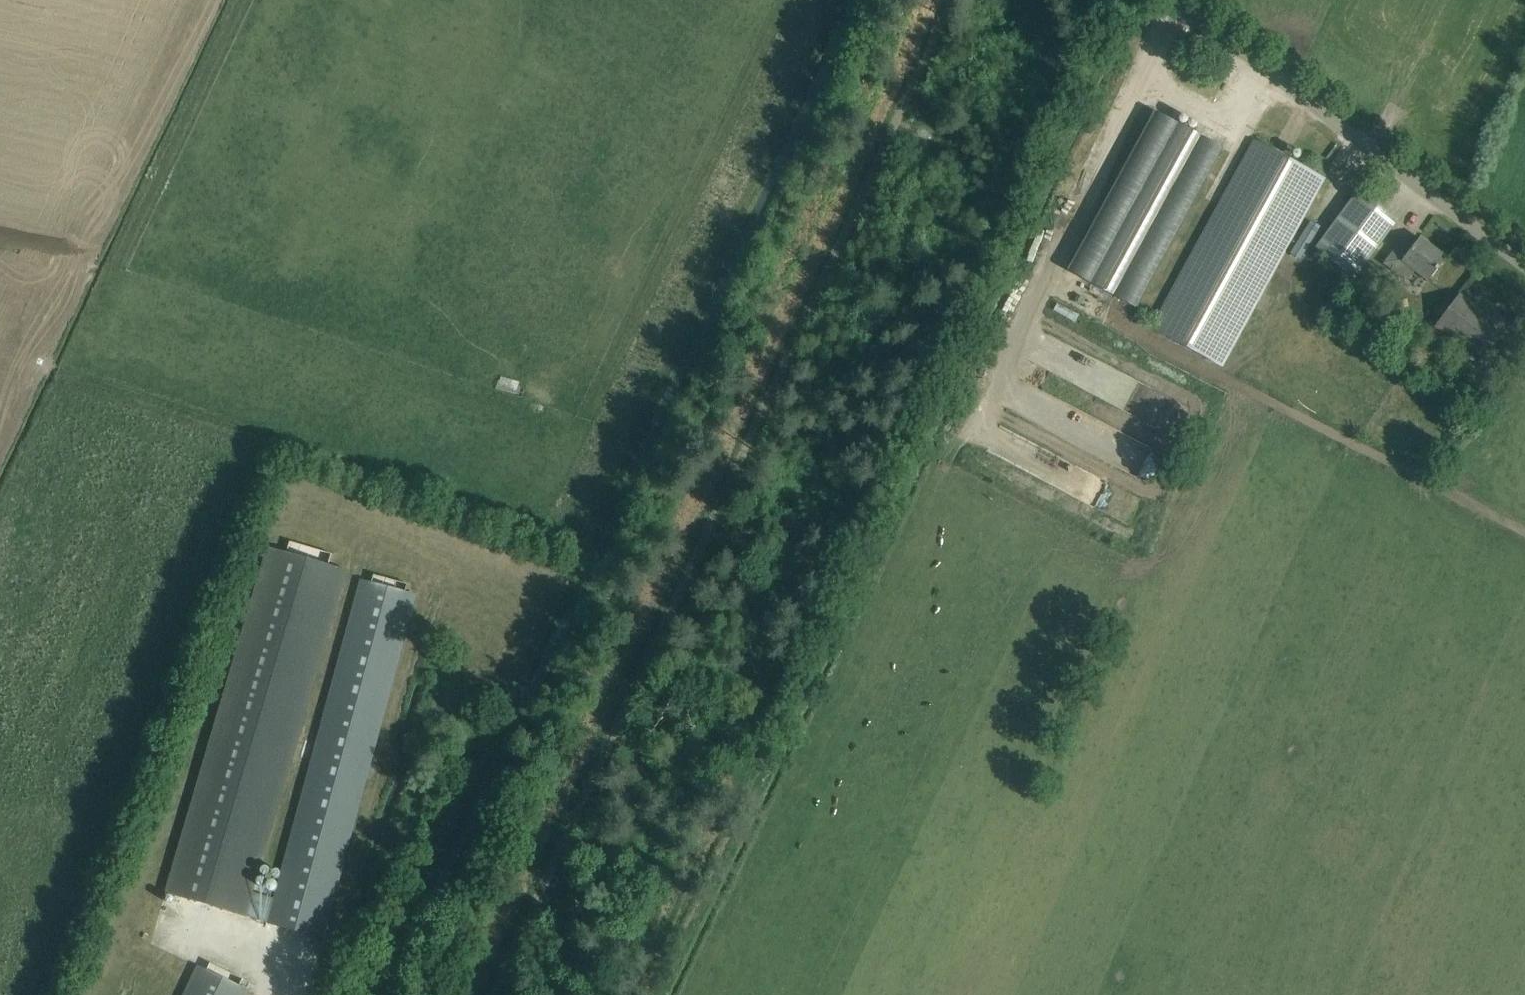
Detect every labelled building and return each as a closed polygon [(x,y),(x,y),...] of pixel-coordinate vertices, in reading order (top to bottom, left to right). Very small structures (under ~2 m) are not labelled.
[(1067,269),(1136,307),(1222,150),(1153,112),(1067,269)] [(1151,330),(1221,367),(1324,178),(1254,141),(1151,330)] [(1315,250),(1353,279),(1396,221),(1358,192),(1346,208),(1315,250)] [(1419,238),(1416,242),(1406,235),(1384,264),(1407,281),(1414,271),(1428,281),(1445,258),(1419,238)] [(1504,330),(1459,297),(1438,324),(1483,358),(1504,330)] [(267,547),(165,893),(172,896),(267,923),(274,898),(253,893),(310,700),(346,577),(348,570),(328,565),(331,555),(332,553),(310,548),(290,542),(289,544),(287,553),(286,552),(267,547)] [(280,877),(274,898),(267,923),(322,938),(366,775),(373,776),(378,761),(371,759),(415,595),(405,593),(407,585),(373,575),(371,583),(360,580),(316,744),(305,741),(300,757),(311,760),(310,766),(280,877)] [(183,994),(246,994),(248,991),(197,966),(183,994)]
